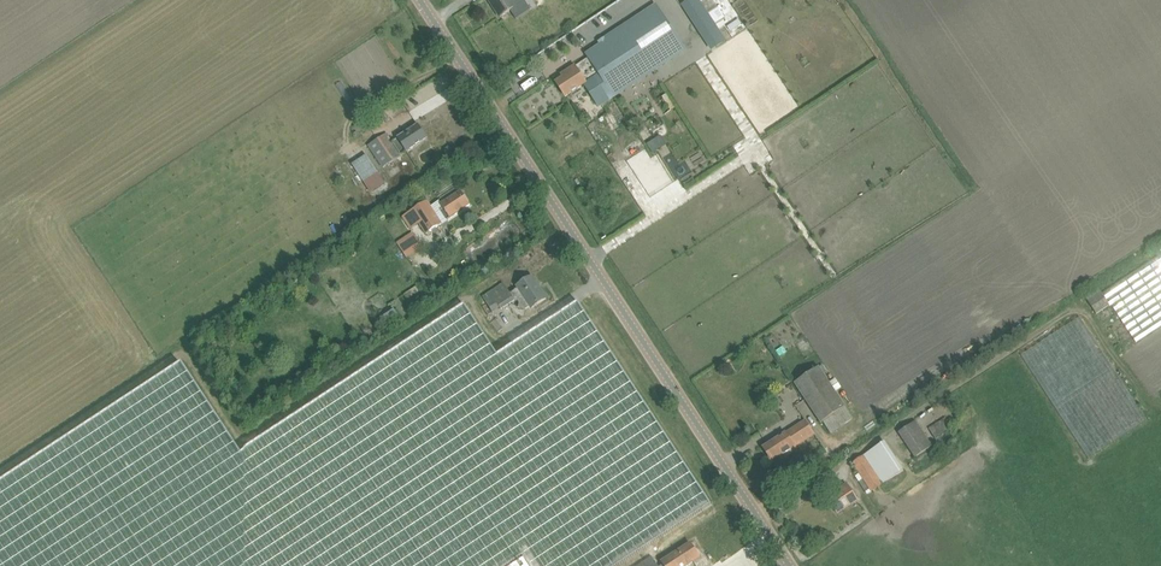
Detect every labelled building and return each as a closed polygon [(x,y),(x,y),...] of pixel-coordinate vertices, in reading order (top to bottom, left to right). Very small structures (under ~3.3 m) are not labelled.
[(506,14),(517,7),(513,0),(489,0),(501,18),(506,14)] [(729,40),(703,0),(689,0),(684,4),(713,50),(729,40)] [(654,68),(684,48),(658,8),(642,18),(587,54),(589,57),(600,74),(613,95),(654,68)] [(557,83),(566,97),(600,74),(589,57),(589,58),(576,67),(575,66),(564,73),(566,76),(557,83)] [(368,145),(383,168),(428,139),(419,125),(393,142),(387,132),(368,145)] [(664,136),(648,143),(653,151),(668,144),(664,136)] [(372,154),(355,161),(368,192),(385,185),(372,154)] [(454,179),(437,189),(444,201),(461,190),(454,179)] [(439,202),(431,207),(442,223),(451,218),(455,216),(471,205),(462,192),(441,205),(439,202)] [(431,207),(427,201),(411,212),(419,224),(426,234),(442,223),(431,207)] [(416,231),(399,240),(407,257),(424,248),(416,231)] [(1118,282),(1131,280),(1132,289),(1140,288),(1141,293),(1148,289),(1159,287),(1157,278),(1160,276),(1159,269),(1160,269),(1160,256),(1118,282)] [(531,307),(532,309),(547,299),(532,277),(518,286),(519,288),(510,294),(504,284),(489,293),(499,309),(500,310),(515,301),(519,301),(520,304),(519,308),(526,309),(531,307)] [(1096,314),(1111,306),(1101,287),(1086,295),(1096,314)] [(711,507),(579,303),(498,355),(465,305),(239,454),(180,362),(0,480),(0,565),(616,565),(711,507)] [(394,310),(383,318),(390,328),(401,321),(394,310)] [(1043,372),(1074,433),(1074,397),(1079,397),(1091,391),(1091,389),(1094,389),(1101,385),(1101,381),(1108,378),(1110,383),(1117,380),(1115,375),(1115,376),(1083,315),(1073,320),(1074,376),(1072,377),(1067,377),(1055,377),(1052,379),(1047,379),(1047,372),(1043,372)] [(824,422),(846,408),(836,392),(829,383),(819,367),(795,382),(822,423),(824,422)] [(835,379),(829,383),(836,392),(841,388),(842,388),(836,379),(835,379)] [(946,418),(930,429),(941,446),(957,435),(946,418)] [(780,468),(783,466),(784,465),(785,462),(782,458),(791,453),(797,449),(795,446),(815,434),(806,421),(764,448),(772,461),(773,460),(777,467),(780,468)] [(899,433),(915,458),(933,446),(916,421),(899,433)] [(860,473),(855,476),(867,494),(872,491),(882,484),(864,456),(853,463),(860,473)] [(840,489),(842,491),(829,500),(838,514),(858,500),(848,484),(840,489)] [(700,558),(691,544),(672,557),(674,560),(666,565),(687,565),(700,558)] [(653,555),(636,565),(660,565),(653,555)]
